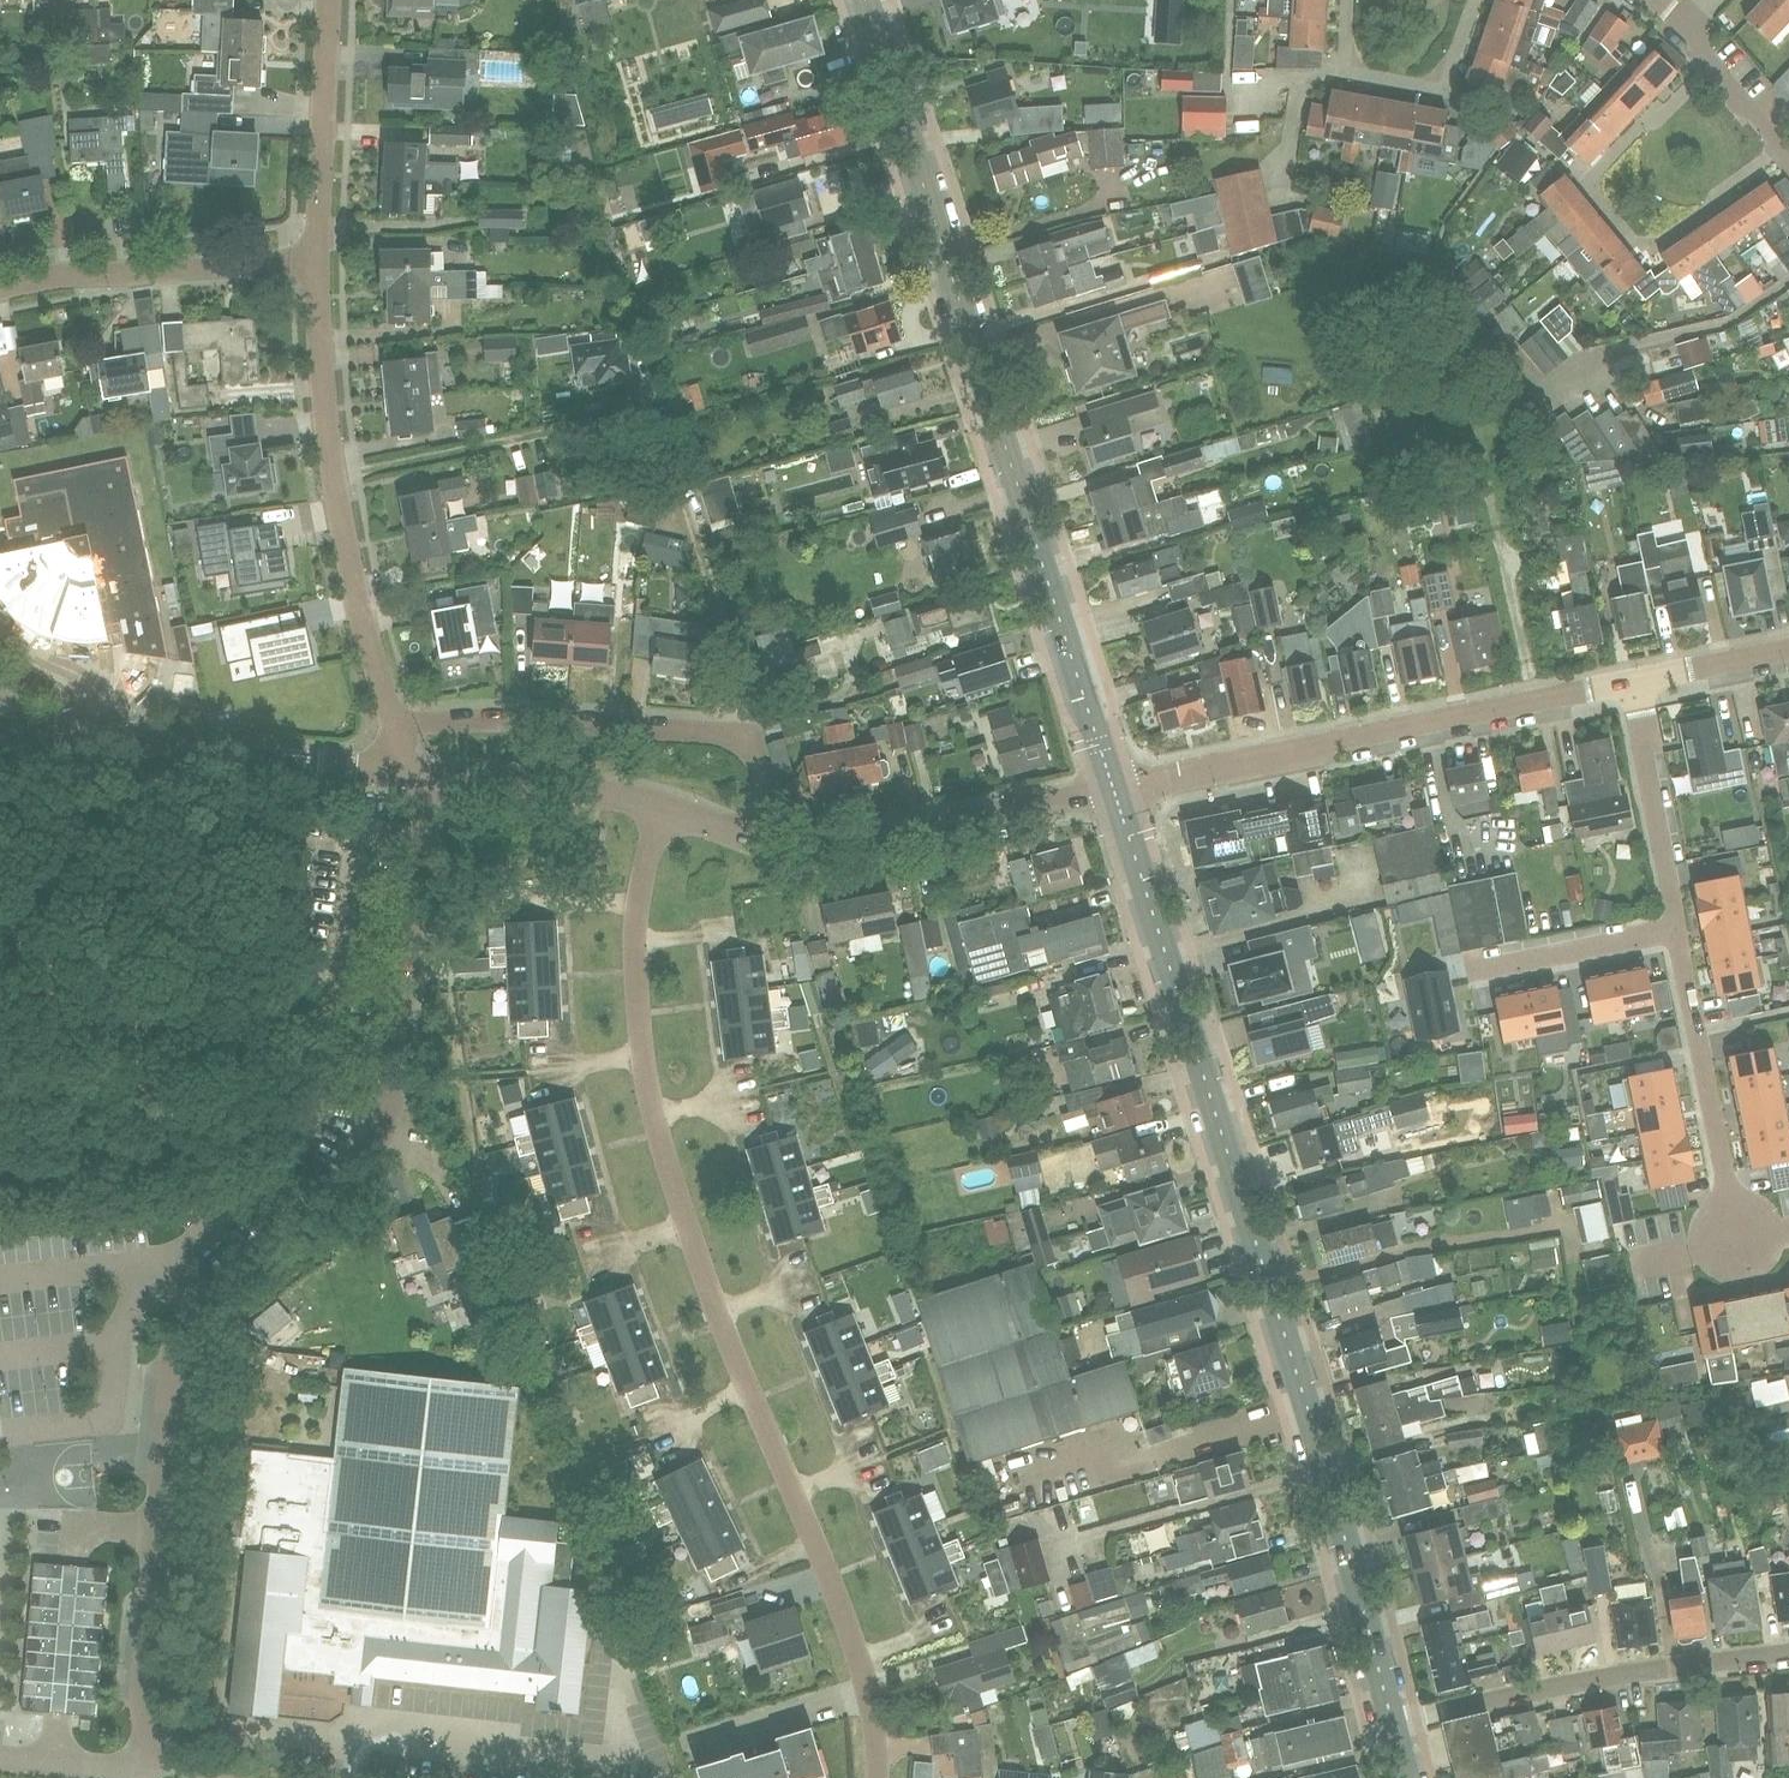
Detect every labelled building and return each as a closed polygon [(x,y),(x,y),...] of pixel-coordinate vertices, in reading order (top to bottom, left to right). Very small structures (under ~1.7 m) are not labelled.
[(10,9),(37,8),(37,0),(10,0),(10,9)] [(224,53),(224,52),(263,54),(264,22),(234,21),(234,0),(193,0),(193,15),(204,15),(202,52),(224,53)] [(389,7),(394,8),(415,9),(415,14),(435,14),(436,0),(389,0),(389,7)] [(767,0),(736,0),(712,7),(719,32),(772,16),(767,0)] [(949,14),(944,16),(949,30),(953,29),(954,31),(1006,15),(1002,0),(945,0),(949,14)] [(1156,42),(1180,44),(1183,0),(1178,0),(1158,0),(1156,42)] [(1327,0),(1295,0),(1294,5),(1280,4),(1280,10),(1270,10),(1269,25),(1279,26),(1280,18),(1326,20),(1327,0)] [(1543,5),(1540,13),(1503,0),(1497,0),(1488,26),(1528,40),(1532,28),(1535,29),(1538,20),(1547,23),(1553,8),(1543,5)] [(1543,5),(1545,0),(1503,0),(1540,13),(1543,5)] [(1581,32),(1582,32),(1598,7),(1587,0),(1577,0),(1568,14),(1564,21),(1581,32)] [(1788,23),(1788,19),(1770,0),(1767,0),(1748,20),(1771,42),(1788,23)] [(1788,19),(1788,0),(1770,0),(1788,19)] [(1547,23),(1558,27),(1579,36),(1581,32),(1564,21),(1568,14),(1563,12),(1553,8),(1547,23)] [(96,10),(97,41),(126,40),(126,25),(112,25),(110,9),(96,10)] [(1269,25),(1270,10),(1259,9),(1258,25),(1269,25)] [(97,41),(96,10),(77,10),(77,25),(63,26),(65,42),(97,41)] [(1623,66),(1655,96),(1678,72),(1656,51),(1654,54),(1650,51),(1640,62),(1629,51),(1617,44),(1629,27),(1606,11),(1588,36),(1605,48),(1610,52),(1623,66)] [(1326,20),(1280,18),(1279,26),(1278,34),(1292,35),(1292,48),(1278,47),(1277,69),(1299,69),(1300,49),(1324,51),(1326,20)] [(728,68),(745,63),(750,78),(764,74),(767,86),(787,80),(782,66),(823,54),(821,49),(823,43),(821,36),(817,33),(812,20),(762,34),(759,26),(719,39),(728,68)] [(1478,54),(1521,68),(1518,76),(1528,80),(1533,65),(1526,62),(1533,42),(1528,40),(1488,26),(1478,54)] [(1609,53),(1610,52),(1605,48),(1588,36),(1580,47),(1594,57),(1600,61),(1607,53),(1608,54),(1609,53)] [(1087,56),(1087,43),(1076,43),(1075,55),(1087,56)] [(182,112),(218,114),(233,115),(234,85),(261,86),(263,54),(224,52),(224,53),(223,76),(199,75),(198,96),(141,93),(140,110),(182,112)] [(430,52),(429,67),(416,67),(415,71),(392,70),(390,102),(396,102),(396,107),(448,109),(449,85),(465,86),(465,73),(480,74),(481,54),(430,52)] [(1513,95),(1516,85),(1538,93),(1541,84),(1528,80),(1518,76),(1521,68),(1478,54),(1468,82),(1503,94),(1503,93),(1511,95),(1513,95)] [(1543,68),(1533,65),(1528,80),(1541,84),(1547,87),(1556,73),(1543,68)] [(1655,96),(1623,66),(1602,88),(1612,98),(1633,119),(1655,96)] [(1017,107),(1005,67),(988,72),(990,81),(969,87),(981,127),(1013,118),(1014,134),(1064,131),(1062,104),(1017,107)] [(1549,86),(1563,97),(1577,82),(1565,69),(1560,75),(1558,73),(1549,86)] [(1161,90),(1193,92),(1193,91),(1194,72),(1179,72),(1162,71),(1161,90)] [(1579,112),(1581,114),(1611,143),(1633,119),(1612,98),(1602,88),(1579,112)] [(1353,140),(1361,97),(1332,92),(1329,109),(1313,105),(1307,132),(1344,140),(1344,139),(1353,140)] [(1183,138),(1226,137),(1227,130),(1227,98),(1184,97),(1183,129),(1183,138)] [(1344,139),(1344,140),(1345,140),(1343,149),(1360,152),(1361,145),(1381,148),(1381,146),(1382,147),(1390,101),(1361,97),(1353,140),(1344,139)] [(1418,154),(1419,152),(1410,151),(1413,137),(1418,106),(1390,101),(1382,147),(1403,150),(1401,160),(1417,162),(1417,161),(1418,154)] [(1419,152),(1418,154),(1438,157),(1438,160),(1455,163),(1462,126),(1445,123),(1447,111),(1418,106),(1413,137),(1410,151),(1419,152)] [(766,108),(744,115),(747,125),(769,119),(766,108)] [(1122,109),(1086,111),(1086,124),(1123,122),(1122,109)] [(792,113),(746,126),(753,151),(784,143),(788,160),(847,143),(838,111),(795,123),(792,113)] [(196,166),(238,169),(237,186),(256,187),(258,136),(217,135),(218,114),(182,112),(181,133),(168,132),(165,182),(195,184),(196,166)] [(1482,127),(1498,148),(1501,151),(1507,145),(1506,142),(1515,133),(1498,112),(1482,127)] [(1524,129),(1538,142),(1553,126),(1539,113),(1524,129)] [(1611,143),(1581,114),(1559,138),(1589,166),(1611,143)] [(127,198),(123,132),(128,131),(127,116),(70,119),(73,162),(108,160),(110,199),(127,198)] [(29,158),(0,164),(0,168),(3,185),(2,185),(9,217),(13,217),(14,221),(31,217),(30,213),(49,209),(43,178),(55,175),(50,150),(60,148),(54,121),(23,127),(29,158)] [(472,146),(473,127),(430,126),(429,145),(472,146)] [(1088,154),(1090,171),(1124,167),(1120,128),(1086,132),(1088,154)] [(740,131),(690,145),(696,167),(723,160),(746,154),(740,131)] [(1066,163),(1083,157),(1075,131),(1054,138),(1053,134),(1029,141),(1031,149),(991,160),(1000,190),(1045,177),(1042,168),(1065,161),(1066,163)] [(1520,181),(1538,158),(1517,142),(1499,165),(1520,181)] [(386,178),(456,182),(457,167),(441,166),(425,165),(426,147),(388,145),(386,178)] [(1357,163),(1360,152),(1343,149),(1340,160),(1357,163)] [(1415,174),(1417,162),(1401,160),(1399,170),(1405,171),(1400,206),(1412,209),(1414,201),(1416,201),(1420,175),(1415,174)] [(1546,233),(1562,220),(1586,200),(1566,176),(1561,180),(1550,166),(1531,181),(1542,195),(1541,196),(1551,207),(1538,219),(1508,242),(1511,245),(1499,256),(1508,265),(1546,233)] [(1271,215),(1265,217),(1254,170),(1216,179),(1234,256),(1278,243),(1271,215)] [(455,197),(456,182),(386,178),(385,213),(423,215),(424,195),(455,197)] [(808,215),(798,181),(757,194),(766,227),(796,218),(801,233),(868,213),(861,191),(824,202),(827,210),(808,215)] [(1788,272),(1788,242),(1777,225),(1775,227),(1769,219),(1784,209),(1767,184),(1741,202),(1763,234),(1767,239),(1781,261),(1788,272)] [(1393,211),(1396,193),(1374,189),(1371,207),(1393,211)] [(1174,219),(1193,214),(1220,208),(1216,194),(1170,205),(1174,219)] [(1562,220),(1546,233),(1557,246),(1573,233),(1582,244),(1606,225),(1586,200),(1562,220)] [(1741,202),(1715,220),(1732,245),(1741,257),(1767,239),(1763,234),(1741,202)] [(1338,212),(1316,207),(1315,212),(1302,208),(1299,209),(1305,235),(1311,233),(1331,238),(1338,240),(1346,214),(1338,212)] [(524,229),(524,212),(481,211),(480,228),(489,228),(512,229),(524,229)] [(1688,238),(1739,310),(1748,303),(1716,256),(1732,245),(1715,220),(1688,238)] [(1028,279),(1069,267),(1069,266),(1090,260),(1085,243),(1107,237),(1102,223),(1078,228),(1039,239),(1041,245),(1019,252),(1028,279)] [(1626,250),(1606,225),(1582,244),(1566,258),(1575,269),(1586,282),(1626,250)] [(808,275),(817,273),(875,255),(867,227),(816,242),(821,257),(805,262),(808,275)] [(1395,250),(1411,253),(1415,234),(1398,231),(1395,250)] [(770,261),(812,247),(811,240),(808,233),(778,242),(765,246),(770,261)] [(1727,318),(1739,310),(1688,238),(1661,257),(1669,269),(1656,278),(1656,279),(1660,289),(1661,292),(1668,293),(1676,287),(1678,282),(1690,274),(1704,294),(1709,291),(1727,318)] [(1656,279),(1656,278),(1652,270),(1647,275),(1626,250),(1586,282),(1595,293),(1611,280),(1623,294),(1633,286),(1645,301),(1660,289),(1656,279)] [(449,287),(448,274),(448,271),(431,273),(431,253),(382,254),(383,282),(389,285),(390,286),(390,288),(449,287)] [(875,255),(817,273),(823,292),(830,290),(833,302),(851,297),(850,292),(883,283),(875,255)] [(1245,306),(1272,297),(1259,256),(1232,265),(1245,306)] [(1153,288),(1202,273),(1198,259),(1149,273),(1153,288)] [(1467,296),(1490,277),(1476,259),(1452,278),(1467,296)] [(1781,261),(1769,269),(1778,283),(1788,276),(1788,272),(1781,261)] [(1075,285),(1069,267),(1028,279),(1036,308),(1105,287),(1102,277),(1075,285)] [(1740,279),(1755,303),(1771,293),(1755,269),(1740,279)] [(1106,291),(1126,285),(1121,270),(1102,276),(1102,277),(1105,287),(1106,291)] [(477,273),(462,274),(463,300),(477,299),(477,286),(477,273)] [(430,300),(463,300),(462,274),(448,274),(449,287),(390,288),(391,324),(430,323),(430,300)] [(1481,318),(1506,298),(1491,279),(1466,299),(1481,318)] [(825,294),(782,305),(786,320),(829,309),(825,294)] [(1083,390),(1135,374),(1126,345),(1134,329),(1172,318),(1166,299),(1098,320),(1099,324),(1062,336),(1071,362),(1066,364),(1072,383),(1080,380),(1083,390)] [(901,339),(890,303),(841,318),(840,316),(820,322),(826,341),(850,333),(856,352),(901,339)] [(1558,305),(1545,316),(1540,320),(1558,342),(1572,332),(1572,321),(1566,315),(1558,305)] [(256,335),(254,318),(184,323),(184,322),(164,323),(167,353),(175,352),(180,407),(210,405),(208,385),(189,386),(186,351),(222,348),(225,384),(262,382),(258,335),(256,335)] [(789,321),(773,327),(779,344),(807,335),(801,318),(789,321)] [(128,358),(89,364),(94,398),(149,389),(146,372),(165,369),(159,324),(139,327),(139,328),(123,330),(128,358)] [(1545,377),(1569,357),(1543,327),(1520,347),(1545,377)] [(621,355),(618,332),(592,336),(593,345),(574,348),(578,373),(584,372),(586,385),(599,383),(599,384),(602,383),(603,387),(614,386),(613,382),(625,380),(624,377),(630,376),(627,354),(621,355)] [(514,337),(486,339),(487,356),(516,354),(514,337)] [(1706,338),(1678,347),(1684,368),(1713,359),(1706,338)] [(1760,358),(1782,351),(1779,339),(1756,346),(1760,358)] [(26,406),(28,416),(46,413),(39,378),(65,373),(59,342),(21,350),(27,379),(20,381),(25,407),(26,406)] [(391,399),(428,395),(444,393),(439,351),(423,352),(424,358),(387,362),(391,399)] [(921,398),(912,368),(862,383),(860,379),(836,386),(842,406),(879,395),(883,409),(921,398)] [(1648,407),(1664,402),(1699,392),(1693,371),(1657,380),(1641,385),(1648,407)] [(159,393),(161,419),(177,418),(174,392),(159,393)] [(1164,422),(1155,393),(1089,413),(1094,429),(1087,431),(1091,447),(1087,448),(1093,468),(1113,462),(1112,458),(1137,450),(1132,432),(1164,422)] [(428,395),(391,399),(394,435),(432,431),(428,395)] [(1679,425),(1707,420),(1703,398),(1675,404),(1679,425)] [(1368,420),(1362,401),(1333,409),(1332,409),(1275,426),(1279,440),(1287,437),(1293,435),(1310,422),(1333,414),(1345,452),(1374,443),(1367,420),(1368,420)] [(1400,467),(1428,458),(1410,402),(1382,410),(1400,467)] [(1643,458),(1618,415),(1614,418),(1609,409),(1596,417),(1622,460),(1643,458)] [(1622,460),(1596,417),(1593,419),(1587,411),(1573,420),(1598,462),(1622,460)] [(1661,457),(1649,436),(1636,414),(1631,418),(1626,411),(1618,415),(1643,458),(1661,457)] [(1598,462),(1573,420),(1571,422),(1565,413),(1549,423),(1576,464),(1598,462)] [(848,418),(823,426),(829,445),(854,437),(848,418)] [(1786,441),(1783,418),(1767,420),(1770,444),(1786,441)] [(459,439),(470,438),(481,437),(486,437),(486,432),(485,420),(457,423),(459,439)] [(17,445),(31,442),(29,428),(14,431),(17,445)] [(0,432),(0,452),(17,447),(13,429),(0,432)] [(269,461),(262,462),(260,446),(244,448),(242,432),(210,437),(212,454),(233,452),(235,466),(226,467),(230,495),(273,488),(272,483),(277,482),(274,465),(270,466),(269,461)] [(928,481),(949,475),(944,456),(940,458),(935,439),(918,444),(915,434),(883,443),(886,454),(874,457),(865,460),(875,496),(910,486),(910,488),(929,482),(928,481)] [(1649,436),(1661,457),(1712,454),(1711,434),(1676,437),(1675,434),(1649,436)] [(1163,460),(1162,461),(1167,478),(1205,467),(1204,462),(1242,451),(1238,438),(1200,449),(1163,460)] [(839,456),(842,477),(861,474),(858,454),(839,456)] [(3,590),(13,603),(5,610),(6,611),(8,610),(17,620),(10,631),(11,632),(31,645),(31,646),(33,646),(40,635),(53,640),(53,641),(54,642),(57,632),(73,636),(90,637),(106,636),(107,638),(109,637),(109,636),(123,633),(127,653),(170,660),(128,456),(15,480),(22,516),(6,519),(12,553),(0,555),(0,584),(3,590)] [(534,475),(539,500),(551,498),(558,496),(552,471),(534,475)] [(539,500),(534,475),(515,479),(521,507),(539,504),(539,500)] [(1101,520),(1151,505),(1142,475),(1129,479),(1130,481),(1092,493),(1101,520)] [(741,514),(729,476),(698,485),(718,547),(765,534),(761,515),(754,510),(741,514)] [(444,522),(444,521),(439,499),(465,493),(462,478),(414,488),(415,496),(402,498),(408,529),(444,522)] [(1428,489),(1432,508),(1453,503),(1470,499),(1466,481),(1428,489)] [(1147,539),(1167,533),(1169,537),(1205,527),(1200,511),(1190,514),(1185,495),(1151,505),(1101,520),(1109,547),(1146,536),(1147,539)] [(1243,528),(1271,517),(1266,503),(1237,513),(1243,528)] [(913,508),(911,505),(903,507),(904,511),(896,513),(894,508),(867,515),(877,549),(922,536),(914,508),(913,508)] [(1298,531),(1322,527),(1350,521),(1347,506),(1295,517),(1298,531)] [(444,522),(408,529),(415,560),(428,558),(430,567),(452,563),(450,552),(468,548),(465,532),(477,529),(475,516),(444,521),(444,522)] [(239,588),(263,584),(264,591),(272,590),(272,591),(280,589),(287,588),(286,580),(293,579),(288,548),(283,549),(259,553),(258,542),(255,526),(253,526),(252,523),(251,518),(198,527),(204,564),(235,559),(239,588)] [(937,587),(979,574),(964,526),(922,539),(937,587)] [(1654,531),(1638,535),(1639,540),(1642,553),(1646,570),(1653,599),(1668,596),(1670,605),(1675,627),(1706,620),(1701,602),(1695,574),(1691,554),(1661,561),(1658,546),(1654,531)] [(691,566),(685,544),(683,542),(674,540),(647,534),(643,556),(691,566)] [(1571,649),(1602,643),(1593,603),(1587,576),(1586,572),(1589,572),(1581,534),(1557,539),(1561,561),(1565,561),(1569,580),(1571,579),(1576,606),(1563,608),(1563,610),(1552,613),(1555,629),(1566,626),(1571,649)] [(1735,615),(1773,608),(1766,572),(1783,569),(1776,536),(1748,542),(1752,563),(1726,568),(1735,615)] [(1114,584),(1118,598),(1124,596),(1124,597),(1161,587),(1156,567),(1181,559),(1178,547),(1152,554),(1152,553),(1137,557),(1138,562),(1116,569),(1120,582),(1114,584)] [(1625,597),(1613,599),(1621,639),(1652,632),(1645,595),(1648,594),(1642,563),(1619,567),(1625,597)] [(1449,571),(1423,576),(1431,612),(1456,607),(1449,571)] [(1198,594),(1210,591),(1205,576),(1204,573),(1167,585),(1172,602),(1198,594)] [(1198,594),(1202,607),(1215,603),(1218,611),(1249,601),(1244,580),(1224,586),(1217,588),(1210,591),(1198,594)] [(1427,618),(1425,610),(1426,610),(1420,584),(1404,586),(1410,613),(1411,612),(1413,621),(1401,623),(1402,624),(1390,627),(1392,643),(1394,643),(1402,682),(1440,674),(1429,618),(1427,618)] [(462,656),(479,653),(473,621),(493,617),(487,587),(459,592),(461,607),(434,612),(442,657),(461,654),(462,656)] [(571,662),(574,624),(559,623),(560,615),(547,614),(547,604),(533,602),(534,588),(511,587),(510,613),(532,614),(532,620),(531,640),(535,640),(534,659),(554,660),(554,664),(569,665),(569,661),(571,662)] [(1257,631),(1282,625),(1274,587),(1248,592),(1257,631)] [(1375,619),(1396,615),(1391,588),(1369,592),(1375,619)] [(994,624),(985,595),(950,606),(947,599),(912,610),(919,634),(935,629),(938,640),(945,643),(956,639),(956,635),(994,624)] [(635,629),(633,656),(656,659),(654,672),(672,674),(671,680),(690,683),(691,677),(694,678),(696,666),(698,666),(705,626),(645,617),(647,599),(638,598),(635,629)] [(574,624),(571,662),(574,662),(573,666),(588,667),(588,663),(608,664),(610,626),(614,627),(615,607),(601,606),(600,617),(589,617),(588,625),(574,624)] [(907,616),(904,608),(880,616),(883,623),(882,623),(891,651),(915,643),(907,616)] [(1159,661),(1197,649),(1185,611),(1147,623),(1159,661)] [(1492,649),(1506,646),(1498,611),(1452,620),(1462,670),(1495,663),(1492,649)] [(303,629),(284,633),(280,614),(220,626),(228,664),(256,658),(259,676),(277,672),(278,674),(317,666),(315,654),(313,655),(311,644),(303,629)] [(1378,649),(1372,616),(1364,618),(1364,617),(1346,620),(1352,652),(1339,654),(1347,693),(1377,687),(1370,650),(1378,649)] [(213,622),(191,627),(193,638),(216,633),(215,627),(213,622)] [(194,665),(186,626),(172,629),(179,662),(194,665)] [(762,656),(792,646),(786,627),(756,636),(762,656)] [(1309,638),(1308,632),(1282,637),(1288,668),(1284,669),(1286,682),(1291,681),(1296,704),(1299,703),(1303,708),(1313,705),(1314,700),(1323,698),(1318,677),(1327,675),(1319,636),(1309,638)] [(1011,677),(1001,644),(955,658),(956,660),(939,665),(944,681),(961,675),(966,691),(964,691),(968,701),(991,694),(988,684),(1011,677)] [(797,661),(792,646),(762,656),(767,671),(797,661)] [(1221,662),(1233,714),(1234,717),(1266,710),(1254,655),(1246,657),(1223,662),(1221,662)] [(1208,722),(1233,714),(1221,662),(1223,662),(1221,656),(1196,664),(1201,680),(1154,694),(1165,730),(1182,724),(1183,727),(1190,725),(1195,731),(1206,727),(1208,722)] [(930,658),(896,669),(901,687),(936,676),(930,658)] [(1787,753),(1788,752),(1788,730),(1784,705),(1762,709),(1768,744),(1771,744),(1777,776),(1788,774),(1788,765),(1787,753)] [(835,710),(850,786),(885,780),(885,778),(888,778),(891,774),(889,763),(885,761),(882,761),(879,745),(850,751),(848,741),(855,739),(851,723),(849,723),(846,707),(835,710)] [(1016,728),(1010,707),(989,713),(1007,776),(1051,764),(1039,721),(1016,728)] [(850,786),(835,710),(833,710),(833,709),(811,713),(780,721),(784,738),(821,729),(826,755),(806,758),(809,773),(802,774),(805,792),(812,791),(812,792),(850,786)] [(1747,783),(1740,749),(1723,752),(1716,718),(1681,725),(1691,778),(1715,773),(1718,789),(1747,783)] [(910,751),(927,747),(921,722),(905,726),(910,751)] [(891,750),(907,747),(902,723),(887,725),(891,750)] [(1620,802),(1615,779),(1618,778),(1610,739),(1579,745),(1585,777),(1564,781),(1575,831),(1631,819),(1627,800),(1620,802)] [(1559,812),(1554,785),(1547,752),(1516,758),(1522,792),(1541,788),(1546,815),(1559,812)] [(1483,766),(1448,772),(1454,803),(1474,799),(1477,817),(1504,812),(1501,794),(1489,797),(1483,766)] [(1788,804),(1788,778),(1779,780),(1784,805),(1788,804)] [(1340,836),(1364,832),(1362,822),(1407,813),(1401,781),(1355,790),(1356,799),(1336,804),(1340,836)] [(1315,803),(1314,798),(1188,823),(1189,826),(1186,831),(1188,843),(1193,846),(1196,864),(1224,859),(1225,867),(1272,858),(1274,858),(1274,857),(1282,856),(1292,853),(1332,845),(1336,845),(1327,801),(1315,803)] [(1415,830),(1432,826),(1429,807),(1411,811),(1415,830)] [(1385,887),(1444,873),(1433,826),(1432,826),(1415,830),(1374,839),(1385,887)] [(1726,850),(1759,843),(1756,826),(1743,828),(1743,831),(1723,835),(1726,850)] [(1081,883),(1071,845),(1030,856),(1031,859),(1025,861),(1024,858),(1007,862),(1019,907),(1036,902),(1035,896),(1081,883)] [(1332,845),(1292,853),(1297,877),(1313,874),(1312,867),(1335,863),(1332,845)] [(1699,914),(1745,905),(1740,879),(1743,878),(1739,859),(1706,866),(1708,878),(1693,881),(1699,914)] [(1205,887),(1200,888),(1212,932),(1216,931),(1217,931),(1271,917),(1297,910),(1305,904),(1301,890),(1281,888),(1274,862),(1257,867),(1258,871),(1204,886),(1205,887)] [(1449,887),(1450,889),(1450,891),(1454,910),(1463,951),(1529,938),(1516,873),(1449,887)] [(1570,903),(1584,901),(1579,875),(1565,877),(1570,903)] [(1772,899),(1781,897),(1778,884),(1769,886),(1772,899)] [(1436,913),(1454,910),(1450,891),(1428,896),(1431,914),(1436,913)] [(888,892),(855,899),(866,954),(884,950),(880,931),(884,937),(894,934),(895,928),(893,917),(905,914),(902,900),(890,902),(888,892)] [(1785,911),(1781,897),(1772,899),(1775,913),(1785,911)] [(855,899),(822,905),(829,942),(833,941),(836,947),(848,944),(848,938),(849,938),(852,956),(866,954),(855,899)] [(1705,941),(1751,931),(1745,905),(1699,914),(1705,941)] [(1090,911),(1031,928),(1026,908),(971,921),(956,924),(962,947),(969,970),(973,969),(977,983),(1100,949),(1090,911)] [(962,947),(956,924),(971,921),(967,909),(943,916),(952,949),(962,947)] [(1375,912),(1352,918),(1357,938),(1381,932),(1375,912)] [(559,954),(557,920),(506,923),(507,947),(491,948),(491,958),(559,954)] [(922,949),(924,948),(941,945),(937,925),(936,921),(925,923),(917,925),(922,949)] [(922,949),(917,925),(917,922),(899,926),(904,951),(910,978),(929,974),(924,948),(922,949)] [(1292,990),(1286,965),(1317,957),(1309,925),(1276,934),(1281,953),(1231,966),(1232,971),(1227,972),(1233,994),(1238,993),(1240,1003),(1262,998),(1264,1004),(1288,998),(1286,991),(1292,990)] [(1751,931),(1705,941),(1710,967),(1756,959),(1756,958),(1751,931)] [(1778,954),(1788,952),(1784,938),(1775,941),(1778,954)] [(812,970),(830,967),(825,941),(807,945),(812,970)] [(717,995),(768,988),(763,955),(746,957),(745,947),(727,949),(729,959),(713,961),(717,995)] [(1788,952),(1778,954),(1782,968),(1788,966),(1788,957),(1788,952)] [(509,989),(559,986),(560,986),(559,954),(491,958),(492,967),(508,966),(509,989)] [(1716,995),(1767,985),(1762,956),(1756,958),(1756,959),(1710,967),(1716,995)] [(471,957),(453,958),(454,972),(472,971),(471,957)] [(811,968),(796,970),(798,981),(813,979),(811,968)] [(1616,975),(1625,1019),(1674,1009),(1669,982),(1650,985),(1647,969),(1616,975)] [(1051,1013),(1119,994),(1117,990),(1114,988),(1111,989),(1106,973),(1065,984),(1066,989),(1052,993),(1053,998),(1048,1000),(1051,1013)] [(1458,1030),(1447,973),(1407,981),(1418,1038),(1458,1030)] [(1594,1025),(1625,1019),(1616,975),(1585,981),(1594,1025)] [(559,986),(509,989),(511,1022),(518,1022),(519,1038),(549,1037),(548,1020),(562,1020),(560,986),(559,986)] [(1535,1037),(1566,1031),(1557,986),(1526,992),(1535,1037)] [(722,1027),(789,1018),(787,1008),(771,1010),(768,988),(717,995),(722,1027)] [(1504,1043),(1535,1037),(1526,992),(1495,999),(1504,1043)] [(1064,1040),(1083,1036),(1088,1035),(1087,1031),(1120,1022),(1119,1019),(1122,1014),(1120,1007),(1115,1004),(1115,1003),(1118,1002),(1120,999),(1119,994),(1051,1013),(1055,1026),(1060,1025),(1064,1040)] [(1332,994),(1274,1009),(1279,1025),(1249,1033),(1257,1067),(1313,1052),(1306,1023),(1337,1015),(1332,994)] [(789,1018),(722,1027),(726,1060),(777,1053),(773,1029),(790,1027),(789,1018)] [(879,1044),(875,1021),(857,1025),(862,1047),(879,1044)] [(877,1079),(920,1050),(907,1032),(865,1061),(877,1079)] [(1087,1048),(1083,1036),(1064,1040),(1065,1041),(1055,1044),(1060,1063),(1062,1062),(1067,1078),(1069,1078),(1073,1090),(1134,1073),(1124,1038),(1087,1048)] [(1377,1046),(1350,1051),(1352,1067),(1380,1062),(1377,1046)] [(1779,1077),(1773,1046),(1728,1055),(1734,1086),(1779,1077)] [(1591,1056),(1592,1065),(1607,1063),(1605,1054),(1591,1056)] [(1338,1096),(1372,1090),(1368,1065),(1335,1071),(1338,1096)] [(1633,1107),(1678,1098),(1672,1066),(1627,1075),(1633,1107)] [(1539,1106),(1582,1095),(1577,1077),(1534,1088),(1539,1106)] [(1784,1104),(1779,1077),(1734,1086),(1739,1113),(1784,1104)] [(784,1099),(813,1095),(811,1078),(781,1082),(784,1099)] [(1325,1088),(1323,1084),(1270,1099),(1279,1131),(1320,1119),(1316,1106),(1334,1101),(1330,1086),(1325,1088)] [(1100,1086),(1062,1094),(1068,1112),(1060,1114),(1066,1132),(1087,1125),(1085,1119),(1098,1115),(1104,1132),(1149,1118),(1146,1106),(1149,1105),(1145,1089),(1141,1090),(1105,1102),(1100,1086)] [(1425,1093),(1424,1094),(1424,1093),(1389,1103),(1396,1128),(1433,1118),(1428,1102),(1425,1093)] [(518,1147),(584,1130),(575,1097),(526,1110),(532,1134),(516,1138),(518,1147)] [(1638,1134),(1683,1125),(1678,1098),(1633,1107),(1638,1134)] [(1584,1102),(1586,1116),(1596,1114),(1593,1100),(1584,1102)] [(1784,1104),(1739,1113),(1745,1140),(1788,1131),(1788,1127),(1784,1104)] [(1357,1152),(1352,1137),(1375,1130),(1370,1113),(1333,1124),(1294,1136),(1304,1168),(1342,1156),(1357,1152)] [(1541,1129),(1552,1128),(1550,1113),(1539,1115),(1541,1129)] [(1603,1113),(1588,1116),(1589,1125),(1604,1122),(1603,1113)] [(1518,1117),(1520,1132),(1538,1129),(1536,1114),(1518,1117)] [(1683,1125),(1638,1134),(1644,1160),(1689,1151),(1683,1125)] [(518,1147),(521,1156),(537,1152),(543,1174),(592,1161),(584,1130),(518,1147)] [(1132,1144),(1128,1130),(1091,1142),(1101,1172),(1122,1165),(1127,1181),(1165,1169),(1155,1137),(1132,1144)] [(806,1167),(797,1135),(780,1140),(777,1131),(761,1136),(764,1145),(748,1149),(758,1182),(806,1167)] [(1745,1140),(1750,1168),(1767,1164),(1772,1192),(1788,1189),(1788,1131),(1745,1140)] [(1417,1142),(1396,1148),(1400,1159),(1420,1153),(1417,1142)] [(1070,1163),(1067,1149),(1037,1156),(1036,1151),(1007,1157),(1012,1180),(1041,1174),(1041,1170),(1070,1163)] [(1694,1179),(1689,1151),(1644,1160),(1649,1188),(1657,1186),(1661,1209),(1690,1204),(1685,1181),(1694,1179)] [(1428,1154),(1411,1156),(1413,1171),(1430,1169),(1428,1154)] [(1592,1168),(1606,1166),(1604,1156),(1590,1159),(1592,1168)] [(1352,1199),(1394,1187),(1393,1182),(1408,1178),(1403,1160),(1362,1168),(1363,1173),(1297,1192),(1305,1220),(1343,1209),(1339,1196),(1350,1193),(1352,1199)] [(543,1174),(551,1207),(558,1205),(562,1221),(591,1213),(587,1197),(601,1193),(592,1161),(543,1174)] [(832,1193),(829,1184),(813,1189),(806,1167),(758,1182),(767,1212),(832,1193)] [(1564,1205),(1602,1197),(1598,1180),(1560,1188),(1564,1205)] [(1105,1226),(1177,1204),(1176,1201),(1181,1199),(1178,1189),(1173,1190),(1171,1185),(1146,1192),(1145,1189),(1125,1195),(1128,1204),(1114,1208),(1113,1203),(1099,1207),(1105,1226)] [(1025,1191),(1026,1206),(1047,1205),(1046,1190),(1025,1191)] [(832,1193),(767,1212),(776,1245),(825,1230),(818,1207),(834,1202),(832,1193)] [(1550,1215),(1546,1195),(1525,1199),(1529,1218),(1550,1215)] [(1629,1195),(1607,1200),(1612,1224),(1634,1219),(1629,1195)] [(1105,1226),(1111,1245),(1140,1237),(1142,1242),(1185,1229),(1184,1225),(1188,1223),(1185,1212),(1180,1214),(1177,1204),(1105,1226)] [(1021,1212),(1030,1242),(1050,1238),(1040,1206),(1021,1212)] [(483,1249),(471,1219),(458,1224),(466,1244),(460,1247),(449,1218),(430,1225),(426,1216),(413,1220),(411,1216),(391,1223),(404,1259),(417,1254),(419,1260),(427,1258),(429,1264),(443,1260),(448,1273),(468,1266),(479,1296),(463,1301),(473,1325),(500,1315),(497,1308),(507,1304),(486,1248),(483,1249)] [(1331,1263),(1376,1251),(1376,1250),(1398,1245),(1392,1220),(1325,1237),(1331,1263)] [(1050,1238),(1030,1242),(1038,1268),(1057,1261),(1050,1238)] [(1192,1238),(1139,1253),(1119,1258),(1126,1282),(1132,1303),(1152,1297),(1151,1292),(1203,1278),(1202,1275),(1207,1274),(1197,1238),(1192,1240),(1192,1238)] [(1589,1291),(1619,1283),(1612,1254),(1582,1261),(1589,1291)] [(1332,1316),(1372,1304),(1368,1292),(1402,1281),(1396,1262),(1322,1284),(1332,1316)] [(1022,1266),(916,1300),(919,1311),(927,1334),(937,1366),(938,1366),(940,1372),(949,1398),(970,1464),(1138,1410),(1126,1370),(1123,1361),(1115,1363),(1069,1378),(1053,1329),(1055,1329),(1040,1282),(1037,1272),(1034,1263),(1022,1266)] [(1454,1282),(1402,1297),(1407,1315),(1415,1313),(1459,1304),(1454,1282)] [(645,1316),(634,1284),(586,1302),(594,1324),(578,1330),(581,1339),(645,1316)] [(1785,1289),(1754,1295),(1764,1343),(1788,1338),(1788,1311),(1785,1289)] [(1114,1362),(1122,1360),(1153,1351),(1175,1344),(1200,1337),(1197,1325),(1217,1319),(1217,1318),(1219,1306),(1217,1301),(1210,1292),(1209,1290),(1136,1311),(1135,1311),(1115,1317),(1119,1331),(1105,1335),(1114,1362)] [(1764,1343),(1754,1295),(1724,1301),(1733,1349),(1764,1343)] [(1733,1349),(1724,1301),(1693,1307),(1702,1355),(1704,1355),(1705,1359),(1734,1354),(1733,1349)] [(1459,1304),(1415,1313),(1420,1337),(1420,1339),(1464,1330),(1459,1304)] [(263,1345),(282,1329),(267,1310),(247,1326),(263,1345)] [(861,1334),(853,1313),(837,1320),(833,1311),(817,1317),(821,1326),(806,1332),(818,1363),(865,1344),(861,1334)] [(581,1339),(585,1348),(600,1342),(608,1364),(656,1346),(645,1316),(581,1339)] [(919,1325),(909,1330),(916,1347),(926,1343),(919,1325)] [(1385,1351),(1378,1328),(1339,1339),(1344,1355),(1341,1356),(1345,1368),(1347,1367),(1349,1371),(1364,1366),(1367,1375),(1411,1362),(1405,1345),(1385,1351)] [(865,1344),(818,1363),(830,1393),(893,1368),(889,1359),(874,1366),(870,1357),(865,1344)] [(1226,1381),(1224,1377),(1227,1375),(1229,1373),(1229,1370),(1229,1367),(1228,1365),(1226,1363),(1224,1361),(1222,1361),(1220,1361),(1216,1347),(1196,1353),(1195,1349),(1178,1354),(1175,1344),(1153,1351),(1157,1361),(1163,1359),(1174,1396),(1226,1381)] [(608,1364),(620,1395),(626,1393),(632,1408),(660,1398),(655,1382),(667,1378),(656,1346),(608,1364)] [(1699,1383),(1695,1364),(1657,1371),(1661,1390),(1699,1383)] [(830,1393),(843,1425),(890,1406),(881,1383),(897,1377),(893,1368),(830,1393)] [(504,1517),(518,1387),(345,1369),(336,1459),(252,1450),(242,1551),(248,1551),(231,1713),(278,1718),(283,1670),(335,1676),(334,1684),(348,1686),(375,1689),(376,1677),(538,1694),(537,1709),(577,1713),(591,1590),(569,1588),(573,1544),(557,1542),(559,1523),(504,1517)] [(1737,1372),(1738,1381),(1753,1379),(1751,1370),(1737,1372)] [(1439,1399),(1440,1400),(1463,1397),(1457,1376),(1418,1388),(1419,1389),(1404,1394),(1403,1393),(1390,1397),(1385,1381),(1354,1390),(1363,1419),(1423,1401),(1439,1399)] [(1759,1389),(1761,1408),(1788,1405),(1788,1385),(1759,1389)] [(600,1399),(576,1412),(580,1420),(605,1408),(600,1399)] [(1444,1415),(1440,1400),(1439,1399),(1423,1401),(1363,1419),(1372,1448),(1403,1438),(1398,1424),(1417,1419),(1418,1422),(1444,1415)] [(1611,1430),(1619,1466),(1665,1456),(1657,1420),(1611,1430)] [(1170,1438),(1166,1425),(1147,1431),(1152,1444),(1170,1438)] [(1449,1449),(1484,1444),(1481,1429),(1447,1435),(1449,1449)] [(1775,1446),(1788,1443),(1788,1429),(1772,1433),(1775,1446)] [(1531,1437),(1535,1457),(1546,1455),(1542,1435),(1531,1437)] [(1775,1447),(1777,1460),(1788,1459),(1788,1445),(1775,1447)] [(1385,1489),(1442,1473),(1438,1459),(1418,1464),(1415,1450),(1377,1461),(1385,1489)] [(1182,1503),(1190,1501),(1249,1485),(1240,1453),(1173,1472),(1182,1503)] [(716,1489),(702,1459),(656,1481),(666,1502),(651,1509),(655,1518),(716,1489)] [(1385,1489),(1392,1517),(1430,1506),(1427,1494),(1447,1488),(1445,1481),(1457,1477),(1454,1469),(1442,1473),(1385,1489)] [(1470,1505),(1497,1498),(1508,1495),(1505,1485),(1497,1487),(1495,1480),(1465,1487),(1470,1505)] [(655,1518),(660,1527),(675,1520),(684,1540),(730,1518),(716,1489),(655,1518)] [(934,1524),(922,1493),(905,1500),(902,1491),(886,1497),(890,1506),(874,1512),(887,1543),(934,1524)] [(1470,1505),(1460,1508),(1465,1527),(1502,1517),(1497,1498),(1470,1505)] [(1199,1531),(1175,1538),(1178,1552),(1260,1529),(1252,1499),(1208,1512),(1211,1523),(1198,1527),(1199,1531)] [(684,1540),(699,1570),(705,1567),(712,1582),(740,1569),(732,1554),(745,1548),(730,1518),(684,1540)] [(934,1524),(887,1543),(899,1573),(962,1548),(958,1539),(943,1545),(934,1524)] [(1463,1557),(1455,1524),(1406,1536),(1415,1569),(1463,1557)] [(1266,1550),(1260,1529),(1178,1552),(1179,1553),(1163,1557),(1167,1571),(1183,1566),(1183,1567),(1209,1560),(1210,1565),(1266,1550)] [(1009,1593),(1022,1589),(1051,1581),(1038,1537),(1010,1546),(997,1550),(1009,1593)] [(1612,1591),(1604,1544),(1583,1548),(1592,1595),(1612,1591)] [(1755,1576),(1770,1571),(1763,1547),(1748,1552),(1755,1576)] [(962,1548),(899,1573),(911,1605),(959,1586),(950,1563),(965,1557),(962,1548)] [(1275,1582),(1267,1554),(1214,1570),(1214,1569),(1200,1573),(1199,1574),(1175,1581),(1176,1582),(1161,1587),(1165,1603),(1206,1592),(1204,1587),(1204,1586),(1230,1580),(1234,1594),(1275,1582)] [(1463,1557),(1415,1569),(1423,1603),(1481,1588),(1485,1602),(1498,1599),(1513,1595),(1521,1593),(1516,1574),(1483,1582),(1481,1573),(1468,1576),(1463,1557)] [(1706,1633),(1701,1593),(1706,1593),(1696,1557),(1681,1559),(1685,1594),(1670,1596),(1675,1637),(1677,1637),(1678,1640),(1681,1642),(1689,1641),(1691,1639),(1691,1635),(1706,1633)] [(998,1559),(985,1564),(988,1575),(1002,1570),(998,1559)] [(1728,1562),(1738,1628),(1761,1624),(1759,1611),(1754,1612),(1748,1577),(1746,1577),(1743,1560),(1728,1562)] [(1728,1562),(1712,1565),(1715,1582),(1713,1583),(1720,1631),(1724,1630),(1724,1634),(1738,1632),(1737,1628),(1738,1628),(1728,1562)] [(1119,1597),(1111,1569),(1110,1567),(1085,1575),(1094,1605),(1119,1597)] [(1788,1620),(1788,1574),(1771,1577),(1778,1622),(1788,1620)] [(1648,1597),(1646,1582),(1615,1586),(1617,1602),(1612,1603),(1619,1649),(1657,1643),(1650,1597),(1648,1597)] [(1551,1586),(1565,1647),(1595,1640),(1587,1604),(1568,1609),(1563,1583),(1551,1586)] [(1535,1654),(1565,1647),(1551,1586),(1539,1588),(1545,1614),(1527,1618),(1535,1654)] [(1245,1634),(1287,1623),(1278,1590),(1236,1602),(1245,1634)] [(715,1620),(688,1628),(697,1655),(732,1643),(727,1625),(735,1623),(734,1620),(748,1615),(742,1597),(711,1607),(715,1620)] [(1152,1639),(1145,1621),(1132,1625),(1123,1598),(1077,1613),(1077,1614),(1052,1622),(1068,1672),(1081,1667),(1098,1661),(1137,1645),(1152,1639)] [(1524,1609),(1512,1612),(1518,1638),(1530,1636),(1524,1609)] [(1493,1625),(1489,1610),(1422,1626),(1428,1653),(1462,1644),(1459,1633),(1493,1625)] [(773,1619),(771,1613),(758,1617),(760,1623),(748,1627),(761,1668),(806,1654),(793,1613),(773,1619)] [(983,1639),(963,1645),(963,1646),(969,1645),(973,1657),(936,1669),(950,1715),(981,1706),(977,1692),(1013,1681),(1003,1650),(1028,1642),(1023,1628),(1021,1628),(1021,1627),(1019,1628),(983,1639)] [(1138,1696),(1132,1680),(1133,1679),(1129,1669),(1165,1655),(1159,1640),(1104,1662),(1105,1663),(1093,1668),(1101,1691),(1100,1691),(1106,1708),(1138,1696)] [(1462,1644),(1428,1653),(1437,1691),(1471,1683),(1469,1678),(1497,1671),(1493,1656),(1495,1655),(1493,1645),(1476,1649),(1478,1659),(1466,1662),(1462,1644)] [(1332,1673),(1325,1646),(1254,1664),(1240,1667),(1246,1692),(1253,1690),(1253,1691),(1259,1690),(1261,1689),(1332,1673)] [(1332,1673),(1261,1689),(1259,1690),(1265,1717),(1338,1699),(1332,1673)] [(1787,1734),(1788,1734),(1788,1693),(1767,1695),(1770,1734),(1772,1734),(1774,1764),(1788,1763),(1788,1759),(1787,1734)] [(1709,1748),(1713,1777),(1734,1777),(1732,1761),(1731,1746),(1757,1745),(1761,1744),(1758,1696),(1717,1699),(1720,1747),(1709,1748)] [(1634,1736),(1643,1765),(1649,1764),(1653,1777),(1667,1777),(1665,1751),(1703,1748),(1699,1700),(1658,1703),(1660,1730),(1641,1731),(1642,1735),(1634,1736)] [(1590,1712),(1586,1713),(1593,1749),(1603,1747),(1609,1772),(1625,1769),(1643,1765),(1634,1736),(1623,1739),(1616,1707),(1604,1709),(1601,1707),(1592,1709),(1590,1712)] [(1487,1713),(1445,1724),(1455,1767),(1476,1762),(1476,1763),(1497,1758),(1495,1749),(1510,1746),(1510,1745),(1539,1738),(1531,1708),(1496,1717),(1497,1720),(1489,1722),(1487,1713)] [(1264,1737),(1252,1740),(1256,1756),(1346,1733),(1341,1712),(1274,1727),(1275,1733),(1263,1735),(1264,1737)] [(1571,1716),(1547,1721),(1552,1745),(1569,1742),(1570,1742),(1576,1741),(1571,1716)] [(1193,1752),(1222,1742),(1214,1717),(1184,1726),(1186,1731),(1193,1752)] [(979,1758),(983,1777),(999,1777),(991,1723),(974,1726),(979,1758)] [(1036,1728),(1034,1729),(1042,1759),(1058,1756),(1050,1725),(1036,1728)] [(810,1727),(775,1738),(779,1749),(741,1761),(739,1753),(730,1756),(731,1757),(696,1767),(700,1777),(826,1777),(810,1727)] [(979,1774),(974,1730),(950,1733),(952,1753),(957,1752),(960,1776),(979,1774)] [(1248,1758),(1241,1730),(1221,1735),(1228,1763),(1248,1758)] [(1283,1764),(1284,1769),(1351,1754),(1346,1733),(1256,1756),(1259,1769),(1283,1764)] [(1564,1755),(1581,1751),(1579,1741),(1562,1745),(1564,1755)] [(1222,1742),(1193,1752),(1198,1777),(1229,1777),(1222,1742)] [(1455,1767),(1458,1777),(1519,1777),(1532,1775),(1531,1774),(1548,1770),(1544,1753),(1527,1757),(1499,1764),(1497,1758),(1476,1763),(1476,1762),(1455,1767)] [(1168,1765),(1173,1777),(1194,1777),(1186,1758),(1168,1765)] [(932,1764),(916,1763),(914,1777),(931,1777),(932,1764)] [(1643,1765),(1625,1769),(1627,1777),(1646,1777),(1643,1765)] [(1355,1768),(1319,1777),(1318,1773),(1307,1776),(1308,1777),(1357,1777),(1355,1768)]
